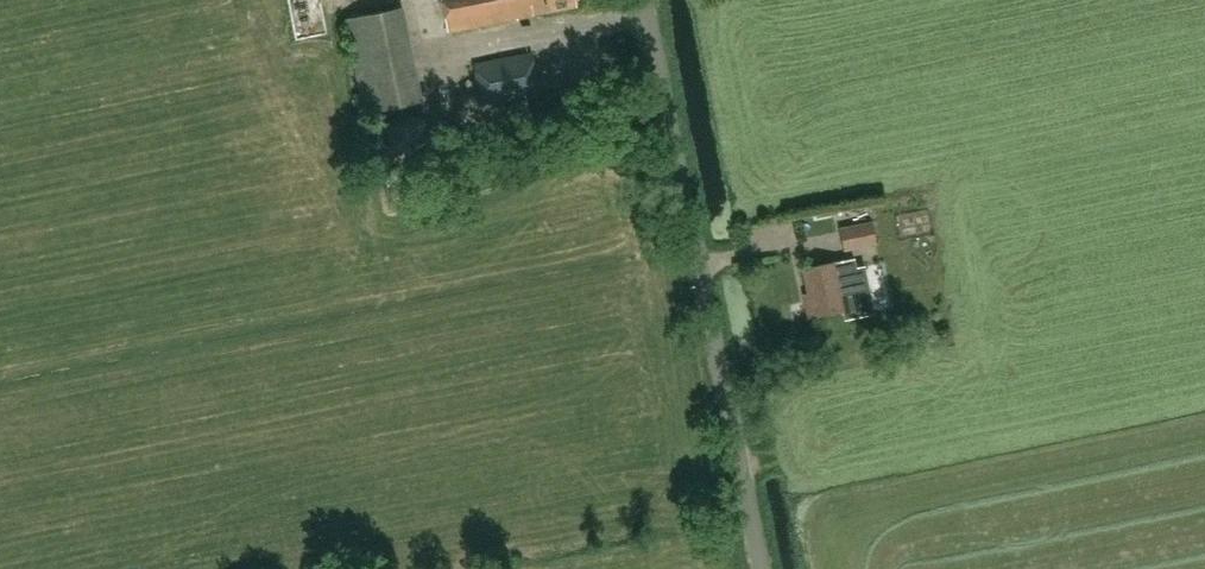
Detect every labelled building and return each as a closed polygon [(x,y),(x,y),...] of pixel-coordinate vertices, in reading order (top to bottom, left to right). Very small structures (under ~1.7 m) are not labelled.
[(449,29),(576,3),(575,0),(443,0),(449,29)] [(349,37),(405,26),(401,6),(345,18),(349,37)] [(531,52),(474,63),(482,102),(539,90),(531,52)] [(527,110),(495,115),(498,135),(531,130),(527,110)] [(872,222),(840,228),(844,249),(877,243),(872,222)] [(804,268),(809,291),(805,292),(810,316),(844,309),(846,318),(874,312),(865,266),(856,268),(855,259),(838,263),(838,261),(804,268)]
